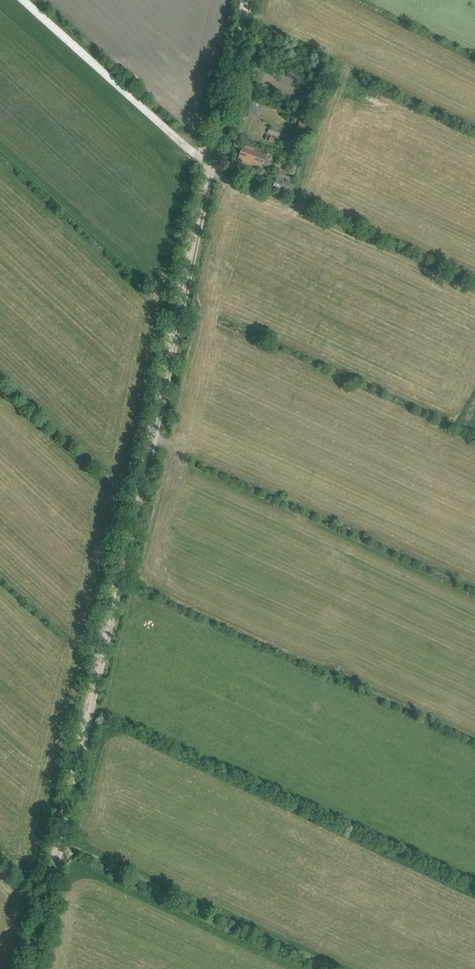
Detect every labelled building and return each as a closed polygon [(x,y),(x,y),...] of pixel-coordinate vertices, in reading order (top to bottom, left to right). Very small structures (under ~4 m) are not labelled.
[(247,108),(249,100),(239,97),(236,105),(247,108)] [(246,110),(254,113),(258,105),(250,101),(246,110)] [(300,120),(297,128),(307,131),(309,123),(300,120)] [(261,169),(266,155),(255,151),(254,153),(242,149),(239,158),(242,159),(241,162),(261,169)] [(250,167),(239,163),(235,172),(245,175),(246,173),(248,173),(250,167)] [(280,173),(279,175),(294,181),(295,179),(280,173)]
